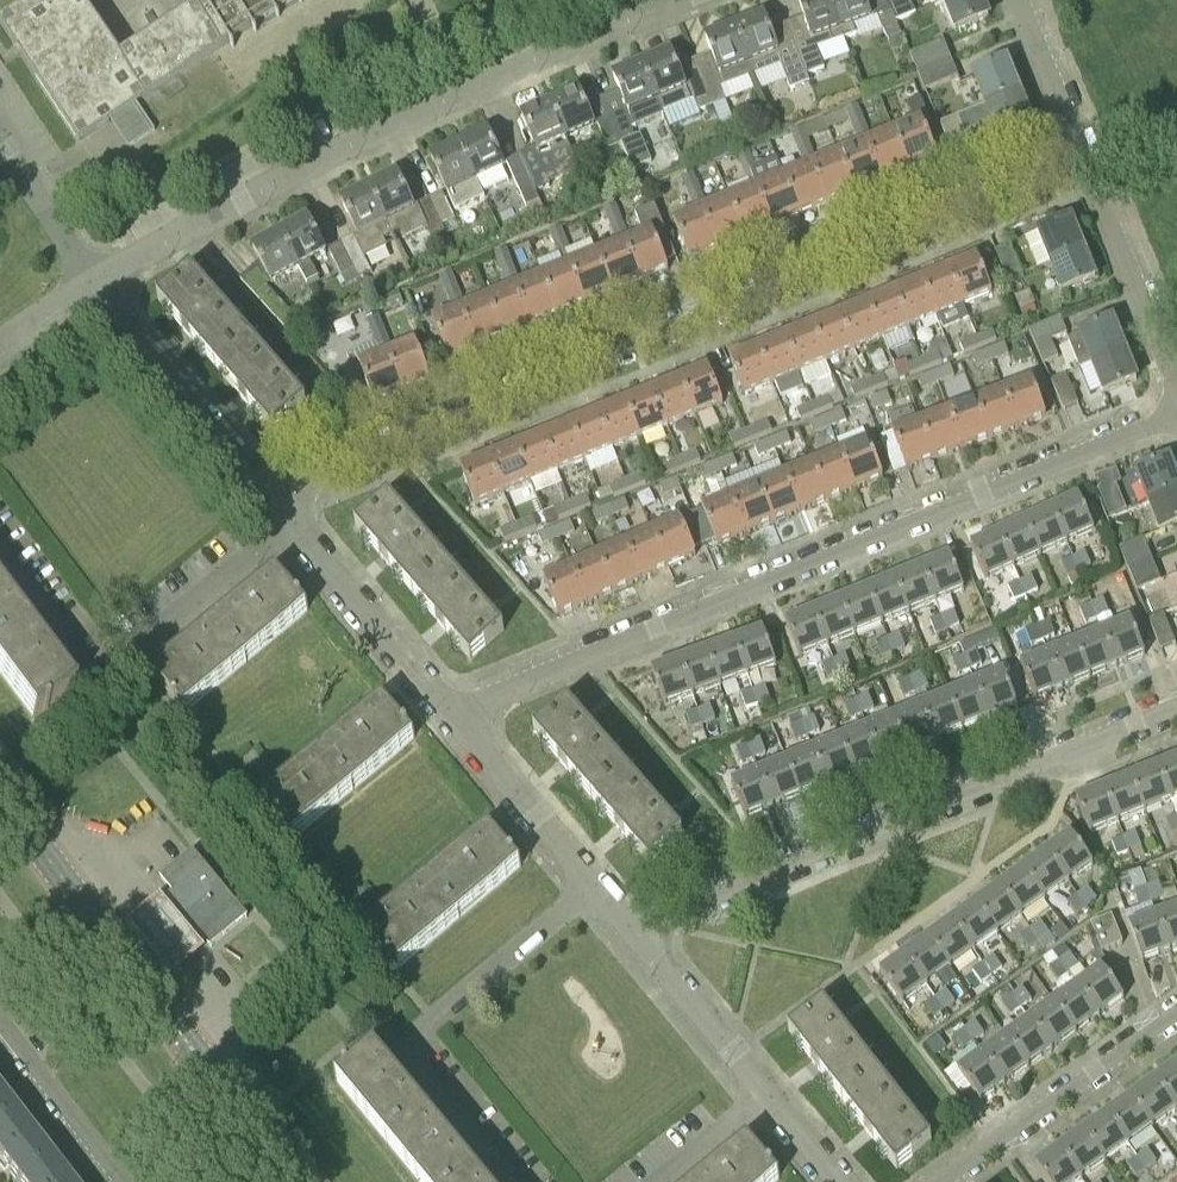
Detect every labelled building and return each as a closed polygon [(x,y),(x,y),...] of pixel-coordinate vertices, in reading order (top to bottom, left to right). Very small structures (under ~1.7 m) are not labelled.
[(139,103),(294,0),(191,0),(196,9),(121,58),(83,0),(31,0),(0,21),(0,23),(14,44),(24,37),(30,46),(20,53),(79,142),(117,118),(129,137),(145,127),(132,108),(139,103)] [(846,37),(832,0),(807,0),(800,3),(806,17),(789,24),(807,74),(825,68),(817,48),(846,37)] [(901,34),(887,0),(832,0),(846,37),(857,34),(854,26),(879,18),(888,39),(901,34)] [(890,7),(901,34),(908,31),(902,18),(916,13),(911,0),(887,0),(890,7)] [(944,1),(956,31),(989,17),(982,0),(947,0),(944,1)] [(810,82),(807,74),(789,24),(770,31),(765,16),(736,27),(754,75),(782,65),(791,89),(810,82)] [(702,79),(714,105),(724,132),(737,128),(725,96),(747,89),(743,79),(754,75),(736,27),(707,38),(713,53),(695,59),(702,79)] [(918,72),(952,59),(944,40),(910,54),(918,72)] [(662,108),(689,97),(686,90),(688,90),(671,52),(643,64),(662,108)] [(926,90),(959,77),(952,59),(918,72),(926,90)] [(987,104),(1020,91),(1008,61),(975,74),(987,104)] [(664,114),(662,108),(643,64),(615,76),(621,90),(604,97),(622,143),(636,138),(632,127),(664,114)] [(609,149),(622,143),(604,97),(586,105),(580,91),(551,103),(568,141),(599,127),(609,149)] [(1020,91),(987,104),(999,134),(1031,120),(1020,91)] [(919,120),(922,127),(924,126),(932,123),(923,101),(913,106),(919,120)] [(572,150),(568,141),(551,103),(523,115),(538,151),(534,153),(533,151),(520,157),(535,193),(550,187),(549,185),(580,172),(572,150)] [(853,125),(864,120),(858,104),(846,109),(853,125)] [(953,152),(970,145),(957,116),(940,123),(953,152)] [(864,120),(853,125),(859,141),(870,136),(864,120)] [(910,170),(938,158),(924,126),(922,127),(919,120),(894,130),(910,170)] [(798,147),(809,142),(803,127),(791,132),(798,147)] [(883,181),(910,170),(894,130),(867,142),(883,181)] [(483,194),(510,181),(488,133),(460,146),(483,194)] [(634,170),(653,161),(642,135),(636,138),(622,143),(634,170)] [(809,142),(798,147),(804,162),(816,157),(809,142)] [(855,192),(883,181),(867,142),(839,153),(855,192)] [(485,197),(483,194),(460,146),(432,159),(449,196),(465,188),(472,203),(485,197)] [(743,168),(755,164),(749,149),(737,154),(743,168)] [(828,203),(855,192),(839,153),(812,164),(828,203)] [(538,201),(535,193),(520,157),(506,164),(525,207),(538,201)] [(755,164),(743,168),(749,183),(761,178),(755,164)] [(800,215),(828,203),(812,164),(784,175),(800,215)] [(688,192),(700,187),(694,172),(682,177),(688,192)] [(369,189),(393,236),(401,232),(405,239),(427,228),(432,238),(446,232),(430,200),(413,208),(397,175),(369,189)] [(773,226),(800,215),(784,175),(757,186),(773,226)] [(746,237),(773,226),(757,186),(729,198),(746,237)] [(700,187),(688,192),(694,207),(706,202),(700,187)] [(342,202),(354,228),(350,230),(353,237),(341,243),(358,277),(369,299),(377,295),(371,283),(368,285),(363,278),(373,273),(366,259),(388,248),(384,240),(393,236),(369,189),(342,202)] [(430,200),(446,232),(459,226),(443,193),(430,200)] [(718,248),(746,237),(729,198),(702,209),(718,248)] [(610,223),(621,218),(616,204),(604,209),(610,223)] [(691,260),(718,248),(702,209),(675,220),(691,260)] [(621,218),(610,223),(616,237),(627,233),(621,218)] [(313,263),(327,256),(308,220),(281,234),(300,270),(302,269),(309,282),(321,277),(313,263)] [(1051,263),(1084,249),(1071,220),(1039,233),(1051,263)] [(555,246),(567,241),(561,226),(549,231),(555,246)] [(625,241),(641,281),(668,270),(652,230),(625,241)] [(272,283),(273,285),(300,270),(281,234),(253,249),(260,262),(241,280),(255,295),(290,332),(340,311),(336,300),(295,315),(267,287),(272,283)] [(567,241),(555,246),(561,260),(573,255),(567,241)] [(613,292),(641,281),(625,241),(597,252),(613,292)] [(358,277),(341,243),(328,249),(346,283),(358,277)] [(1008,280),(1022,274),(1010,245),(995,251),(1008,280)] [(501,269),(513,264),(507,249),(494,254),(501,269)] [(1084,249),(1051,263),(1063,292),(1096,279),(1084,249)] [(586,303),(613,292),(597,252),(570,264),(586,303)] [(965,307),(993,296),(977,258),(950,269),(965,307)] [(513,264),(501,269),(507,284),(519,279),(513,264)] [(558,314),(586,303),(570,264),(542,275),(558,314)] [(938,318),(965,307),(950,269),(922,280),(938,318)] [(295,390),(249,338),(192,272),(158,301),(216,367),(273,433),(307,404),(295,390)] [(446,292),(458,287),(452,272),(440,277),(446,292)] [(531,326),(558,314),(542,275),(514,286),(531,326)] [(910,329),(938,318),(922,280),(895,292),(910,329)] [(503,337),(531,326),(514,286),(487,297),(503,337)] [(458,287),(446,292),(453,307),(464,302),(458,287)] [(1020,310),(1035,303),(1030,291),(1015,297),(1020,310)] [(883,341),(910,329),(895,292),(868,303),(883,341)] [(476,348),(503,337),(487,297),(459,308),(476,348)] [(856,352),(883,341),(868,303),(840,314),(856,352)] [(448,359),(476,348),(459,308),(432,320),(448,359)] [(828,363),(856,352),(840,314),(813,325),(828,363)] [(373,336),(384,331),(378,316),(367,320),(373,336)] [(1059,357),(1051,341),(1067,334),(1061,317),(1029,330),(1044,364),(1059,357)] [(1092,364),(1125,350),(1113,321),(1069,339),(1081,368),(1092,364)] [(834,376),(828,363),(813,325),(785,336),(805,385),(806,387),(834,376)] [(981,346),(997,340),(993,330),(977,336),(981,346)] [(379,350),(390,346),(384,331),(373,336),(379,350)] [(778,396),(805,385),(785,336),(758,348),(773,385),(778,396)] [(964,353),(981,346),(977,336),(960,343),(964,353)] [(403,392),(431,381),(415,341),(387,353),(403,392)] [(994,361),(1009,355),(1006,346),(1005,344),(989,350),(994,361)] [(746,397),(773,385),(758,348),(730,359),(746,397)] [(976,368),(994,361),(989,350),(972,357),(976,368)] [(1125,350),(1092,364),(1104,393),(1137,380),(1125,350)] [(926,369),(943,362),(938,352),(922,358),(926,369)] [(375,404),(403,392),(387,353),(359,364),(375,404)] [(910,375),(926,369),(922,358),(906,365),(910,375)] [(938,383),(955,377),(951,367),(934,373),(938,383)] [(696,417),(724,405),(709,368),(681,379),(696,417)] [(922,390),(938,383),(934,373),(918,380),(922,390)] [(872,391),(888,385),(884,374),(868,381),(872,391)] [(1059,398),(1073,391),(1066,374),(1051,380),(1059,398)] [(669,428),(696,417),(681,379),(654,390),(669,428)] [(1004,389),(1018,427),(1046,417),(1032,379),(1004,389)] [(855,398),(872,391),(868,381),(851,387),(855,398)] [(990,438),(1018,427),(1004,389),(976,400),(990,438)] [(642,439),(669,428),(654,390),(627,401),(642,439)] [(1064,410),(1078,404),(1073,391),(1059,398),(1064,410)] [(875,409),(892,402),(887,392),(871,399),(875,409)] [(817,413),(833,407),(829,397),(813,403),(817,413)] [(962,448),(990,438),(976,400),(948,410),(962,448)] [(614,450),(642,439),(627,401),(599,412),(614,450)] [(790,425),(817,413),(813,403),(797,410),(795,405),(783,409),(790,425)] [(934,458),(962,448),(948,410),(920,420),(934,458)] [(830,428),(847,421),(842,411),(826,417),(830,428)] [(587,461),(614,450),(599,412),(572,424),(587,461)] [(814,434),(830,428),(826,417),(810,424),(814,434)] [(906,469),(934,458),(920,420),(892,431),(906,469)] [(746,431),(750,441),(772,432),(768,421),(746,431)] [(559,473),(587,461),(572,424),(544,435),(559,473)] [(734,447),(750,441),(746,431),(730,437),(734,447)] [(775,450),(792,444),(787,433),(771,440),(775,450)] [(531,484),(559,473),(544,435),(516,446),(531,484)] [(759,457),(775,450),(771,440),(755,446),(759,457)] [(840,451),(855,489),(883,477),(868,440),(840,451)] [(504,495),(531,484),(516,446),(489,457),(504,495)] [(685,468),(701,461),(697,451),(680,457),(685,468)] [(828,500),(855,489),(840,451),(813,462),(828,500)] [(721,473),(738,466),(733,455),(717,462),(721,473)] [(477,506),(504,495),(489,457),(462,469),(477,506)] [(668,475),(685,468),(680,457),(664,464),(668,475)] [(1176,491),(1176,478),(1170,459),(1137,473),(1149,502),(1176,491)] [(705,479),(721,473),(717,462),(700,469),(705,479)] [(800,511),(828,500),(813,462),(785,474),(800,511)] [(614,496),(629,490),(625,480),(620,466),(615,468),(620,482),(609,486),(614,496)] [(629,490),(646,483),(642,473),(625,480),(629,490)] [(773,522),(800,511),(785,474),(757,485),(773,522)] [(664,496),(680,489),(676,479),(660,485),(664,496)] [(1101,502),(1116,496),(1111,484),(1096,490),(1101,502)] [(745,533),(773,522),(757,485),(730,496),(745,533)] [(1149,502),(1161,532),(1176,525),(1176,491),(1149,502)] [(571,502),(575,513),(591,506),(587,495),(571,502)] [(718,545),(745,533),(730,496),(702,507),(705,514),(715,538),(718,545)] [(1068,544),(1095,532),(1079,497),(1052,509),(1068,544)] [(492,617),(447,565),(389,499),(356,528),(413,594),(471,660),(504,631),(492,617)] [(614,516),(630,510),(625,499),(610,505),(614,516)] [(559,519),(575,513),(571,502),(555,508),(559,519)] [(597,523),(614,516),(610,505),(593,512),(597,523)] [(1041,557),(1068,544),(1052,509),(1025,521),(1041,557)] [(703,543),(715,538),(705,514),(693,519),(703,543)] [(521,535),(537,528),(533,518),(517,525),(521,535)] [(652,530),(668,567),(696,555),(693,548),(683,524),(680,518),(652,530)] [(703,543),(693,519),(683,524),(693,548),(703,543)] [(555,528),(559,538),(575,532),(571,521),(555,528)] [(1014,569),(1041,557),(1025,521),(998,534),(1014,569)] [(504,541),(521,535),(517,525),(500,531),(504,541)] [(559,538),(555,528),(538,535),(543,545),(559,538)] [(641,579),(668,567),(652,530),(625,542),(641,579)] [(987,581),(1014,569),(998,534),(971,546),(987,581)] [(1128,570),(1153,560),(1144,537),(1119,548),(1128,570)] [(614,591),(641,579),(625,542),(598,554),(614,591)] [(1079,571),(1091,566),(1085,552),(1073,557),(1079,571)] [(587,603),(614,591),(598,554),(571,566),(587,603)] [(937,603),(965,592),(950,555),(923,567),(937,603)] [(1073,557),(1062,562),(1068,577),(1079,571),(1073,557)] [(1137,592),(1162,582),(1153,560),(1128,570),(1137,592)] [(560,615),(587,603),(571,566),(544,578),(560,615)] [(910,614),(937,603),(923,567),(895,578),(910,614)] [(275,573),(214,623),(153,673),(153,672),(151,673),(185,714),(187,712),(186,711),(216,687),(247,662),(278,636),(308,612),(310,611),(275,570),(274,572),(275,573)] [(1025,596),(1038,590),(1032,576),(1019,582),(1025,596)] [(883,625),(910,614),(895,578),(868,589),(883,625)] [(1015,601),(1025,596),(1019,582),(1008,586),(1015,601)] [(856,636),(883,625),(868,589),(841,600),(856,636)] [(75,689),(74,688),(73,688),(26,626),(0,591),(0,676),(32,719),(31,719),(32,721),(75,689)] [(1097,618),(1109,613),(1104,599),(1091,604),(1097,618)] [(828,647),(856,636),(841,600),(814,611),(828,647)] [(1086,623),(1097,618),(1091,604),(1079,608),(1086,623)] [(962,633),(959,625),(960,625),(954,610),(942,615),(948,630),(952,637),(962,633)] [(801,658),(828,647),(814,611),(786,622),(801,658)] [(1161,649),(1176,643),(1163,613),(1149,619),(1161,649)] [(936,635),(948,630),(942,615),(930,620),(936,635)] [(1103,630),(1118,667),(1145,656),(1130,619),(1103,630)] [(1043,640),(1055,635),(1050,621),(1037,625),(1043,640)] [(1031,645),(1043,640),(1037,625),(1025,630),(1031,645)] [(749,677),(777,667),(764,630),(736,640),(749,677)] [(1091,678),(1118,667),(1103,630),(1076,641),(1091,678)] [(893,652),(906,647),(900,633),(887,638),(893,652)] [(882,657),(893,652),(887,638),(876,642),(882,657)] [(721,687),(749,677),(736,640),(708,650),(721,687)] [(1063,689),(1091,678),(1076,641),(1048,652),(1063,689)] [(694,697),(721,687),(708,650),(680,660),(694,697)] [(971,670),(982,665),(976,650),(964,655),(971,670)] [(1036,700),(1063,689),(1048,652),(1021,664),(1036,700)] [(840,675),(852,669),(846,655),(834,659),(840,675)] [(959,675),(971,670),(964,655),(953,660),(959,675)] [(842,684),(840,675),(834,659),(822,664),(828,679),(832,688),(842,684)] [(665,707),(694,697),(680,660),(653,670),(665,707)] [(976,682),(991,719),(1018,707),(1003,671),(976,682)] [(916,692),(928,687),(923,673),(911,677),(916,692)] [(905,697),(916,692),(911,677),(899,682),(905,697)] [(964,730),(991,719),(976,682),(949,693),(964,730)] [(758,705),(771,700),(765,685),(753,690),(758,705)] [(747,709),(758,705),(753,690),(741,694),(747,709)] [(937,741),(964,730),(949,693),(922,704),(937,741)] [(862,714),(875,709),(869,694),(856,700),(862,714)] [(382,701),(322,752),(261,802),(260,801),(259,802),(292,842),(293,841),(293,840),(322,815),(353,790),(384,764),(414,739),(415,740),(416,739),(383,699),(382,701)] [(850,719),(862,714),(856,700),(845,704),(850,719)] [(671,820),(626,769),(568,703),(534,733),(592,798),(650,864),(683,835),(671,820)] [(909,752),(937,741),(922,704),(894,715),(909,752)] [(703,725),(716,720),(711,705),(698,709),(703,725)] [(807,736),(820,731),(814,717),(810,708),(799,712),(803,721),(802,722),(807,736)] [(692,729),(703,725),(698,709),(686,714),(692,729)] [(882,763),(909,752),(894,715),(867,726),(882,763)] [(796,741),(807,736),(802,722),(790,727),(796,741)] [(855,774),(882,763),(867,726),(840,738),(855,774)] [(828,785),(855,774),(840,738),(813,749),(828,785)] [(754,758),(766,753),(760,739),(748,744),(754,758)] [(742,763),(754,758),(748,744),(737,749),(742,763)] [(801,796),(828,785),(813,749),(786,760),(801,796)] [(1159,766),(1173,802),(1176,812),(1176,759),(1159,766)] [(774,807),(801,796),(786,760),(759,771),(774,807)] [(1146,813),(1173,802),(1159,766),(1131,777),(1146,813)] [(747,819),(774,807),(759,771),(732,782),(747,819)] [(1118,824),(1146,813),(1131,777),(1104,788),(1118,824)] [(1091,835),(1118,824),(1104,788),(1076,799),(1091,835)] [(1176,832),(1176,815),(1166,819),(1172,834),(1176,832)] [(488,829),(427,879),(366,929),(366,928),(364,930),(398,969),(399,968),(398,968),(428,943),(460,917),(490,892),(522,867),(489,827),(487,829),(488,829)] [(1130,851),(1141,846),(1136,832),(1124,836),(1130,851)] [(1070,883),(1094,866),(1071,834),(1047,852),(1070,883)] [(1130,851),(1124,836),(1116,839),(1112,841),(1117,856),(1130,851)] [(173,892),(168,896),(210,947),(248,916),(194,851),(161,878),(173,892)] [(1046,901),(1070,883),(1047,852),(1023,869),(1046,901)] [(1022,918),(1046,901),(1023,869),(999,886),(1022,918)] [(1152,902),(1164,897),(1159,883),(1146,887),(1152,902)] [(998,935),(1022,918),(999,886),(976,903),(998,935)] [(1089,906),(1097,900),(1088,887),(1077,894),(1087,907),(1089,906)] [(1140,906),(1152,902),(1146,887),(1135,892),(1140,906)] [(1076,915),(1087,907),(1077,894),(1067,902),(1076,915)] [(172,979),(208,953),(168,896),(131,923),(172,979)] [(975,952),(998,935),(976,903),(952,921),(975,952)] [(1176,948),(1176,907),(1157,915),(1171,951),(1176,948)] [(1143,961),(1171,951),(1157,915),(1129,925),(1143,961)] [(1112,917),(1092,925),(1102,952),(1123,944),(1112,917)] [(951,969),(975,952),(952,921),(928,938),(951,969)] [(1040,941),(1050,934),(1041,921),(1030,928),(1040,941)] [(1029,949),(1040,941),(1030,928),(1020,936),(1029,949)] [(927,987),(951,969),(928,938),(904,955),(927,987)] [(1069,974),(1079,966),(1070,953),(1060,961),(1069,974)] [(903,1004),(927,987),(904,955),(880,972),(903,1004)] [(992,976),(1003,968),(993,956),(983,963),(992,976)] [(1058,981),(1069,974),(1060,961),(1049,968),(1058,981)] [(982,983),(992,976),(983,963),(973,970),(982,983)] [(1077,984),(1100,1016),(1124,999),(1101,967),(1077,984)] [(1076,1033),(1100,1016),(1077,984),(1053,1001),(1076,1033)] [(1021,1007),(1032,999),(1022,987),(1012,995),(1021,1007)] [(945,1010),(955,1002),(946,990),(935,997),(945,1010)] [(1011,1015),(1021,1007),(1012,995),(1011,996),(1002,1002),(1011,1015)] [(934,1017),(945,1010),(935,997),(925,1005),(934,1017)] [(1052,1050),(1076,1033),(1053,1001),(1030,1019),(1052,1050)] [(920,1127),(878,1073),(824,1004),(789,1032),(843,1101),(897,1169),(932,1142),(920,1127)] [(1028,1068),(1052,1050),(1030,1019),(1006,1036),(1028,1068)] [(973,1042),(985,1034),(976,1021),(964,1029),(973,1042)] [(963,1049),(973,1042),(964,1029),(954,1036),(963,1049)] [(1005,1085),(1028,1068),(1006,1036),(982,1053),(1005,1085)] [(477,1175),(426,1113),(377,1053),(377,1052),(376,1050),(336,1084),(337,1085),(338,1084),(387,1145),(418,1181),(483,1181),(477,1175)] [(981,1102),(1005,1085),(982,1053),(958,1070),(981,1102)] [(1154,1080),(1176,1112),(1176,1064),(1154,1080)] [(1176,1112),(1154,1080),(1131,1097),(1153,1129),(1176,1112)] [(14,1113),(3,1099),(0,1095),(0,1124),(14,1113)] [(1130,1146),(1153,1129),(1131,1097),(1107,1114),(1130,1146)] [(17,1181),(20,1181),(34,1171),(49,1159),(37,1143),(14,1113),(0,1124),(0,1161),(17,1181)] [(1106,1163),(1130,1146),(1107,1114),(1083,1131),(1106,1163)] [(1082,1180),(1106,1163),(1083,1131),(1059,1149),(1082,1180)] [(696,1181),(775,1181),(778,1179),(779,1180),(780,1179),(773,1170),(774,1169),(771,1165),(770,1166),(747,1139),(746,1140),(747,1140),(696,1181)] [(1082,1180),(1059,1149),(1035,1166),(1047,1181),(1080,1181),(1082,1180)] [(1147,1169),(1158,1162),(1149,1149),(1138,1156),(1147,1169)] [(1136,1177),(1147,1169),(1138,1156),(1127,1164),(1136,1177)] [(34,1171),(20,1181),(68,1181),(49,1159),(34,1171)]
